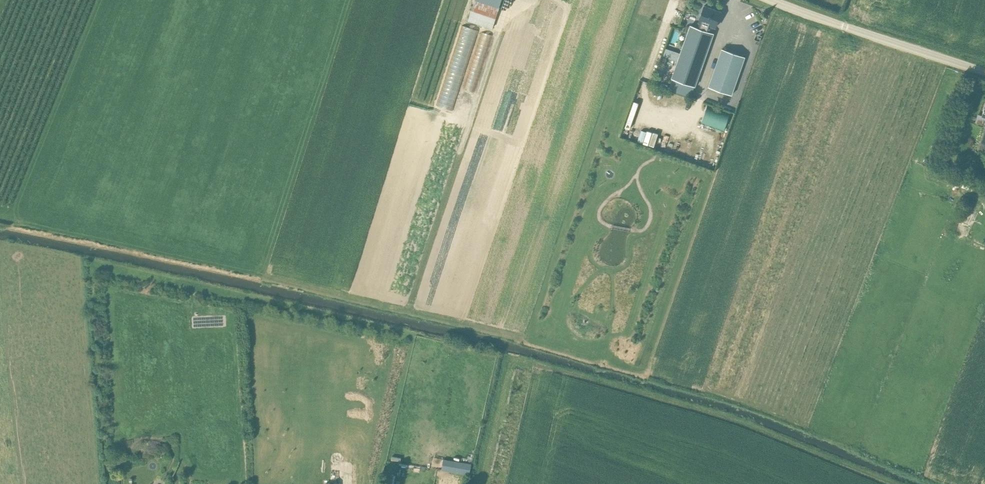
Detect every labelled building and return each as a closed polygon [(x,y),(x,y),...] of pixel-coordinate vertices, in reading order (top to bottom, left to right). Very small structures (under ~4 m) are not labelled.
[(468,20),(492,28),(502,0),(475,0),(468,20)] [(715,27),(720,11),(704,6),(697,27),(690,25),(672,78),(695,86),(714,33),(708,31),(710,25),(715,27)] [(438,105),(453,109),(476,29),(461,24),(438,105)] [(731,95),(745,57),(722,49),(709,87),(731,95)] [(704,108),(700,124),(724,129),(727,113),(704,108)] [(643,142),(653,145),(657,133),(646,130),(643,142)] [(440,469),(468,475),(471,463),(443,457),(440,469)]
